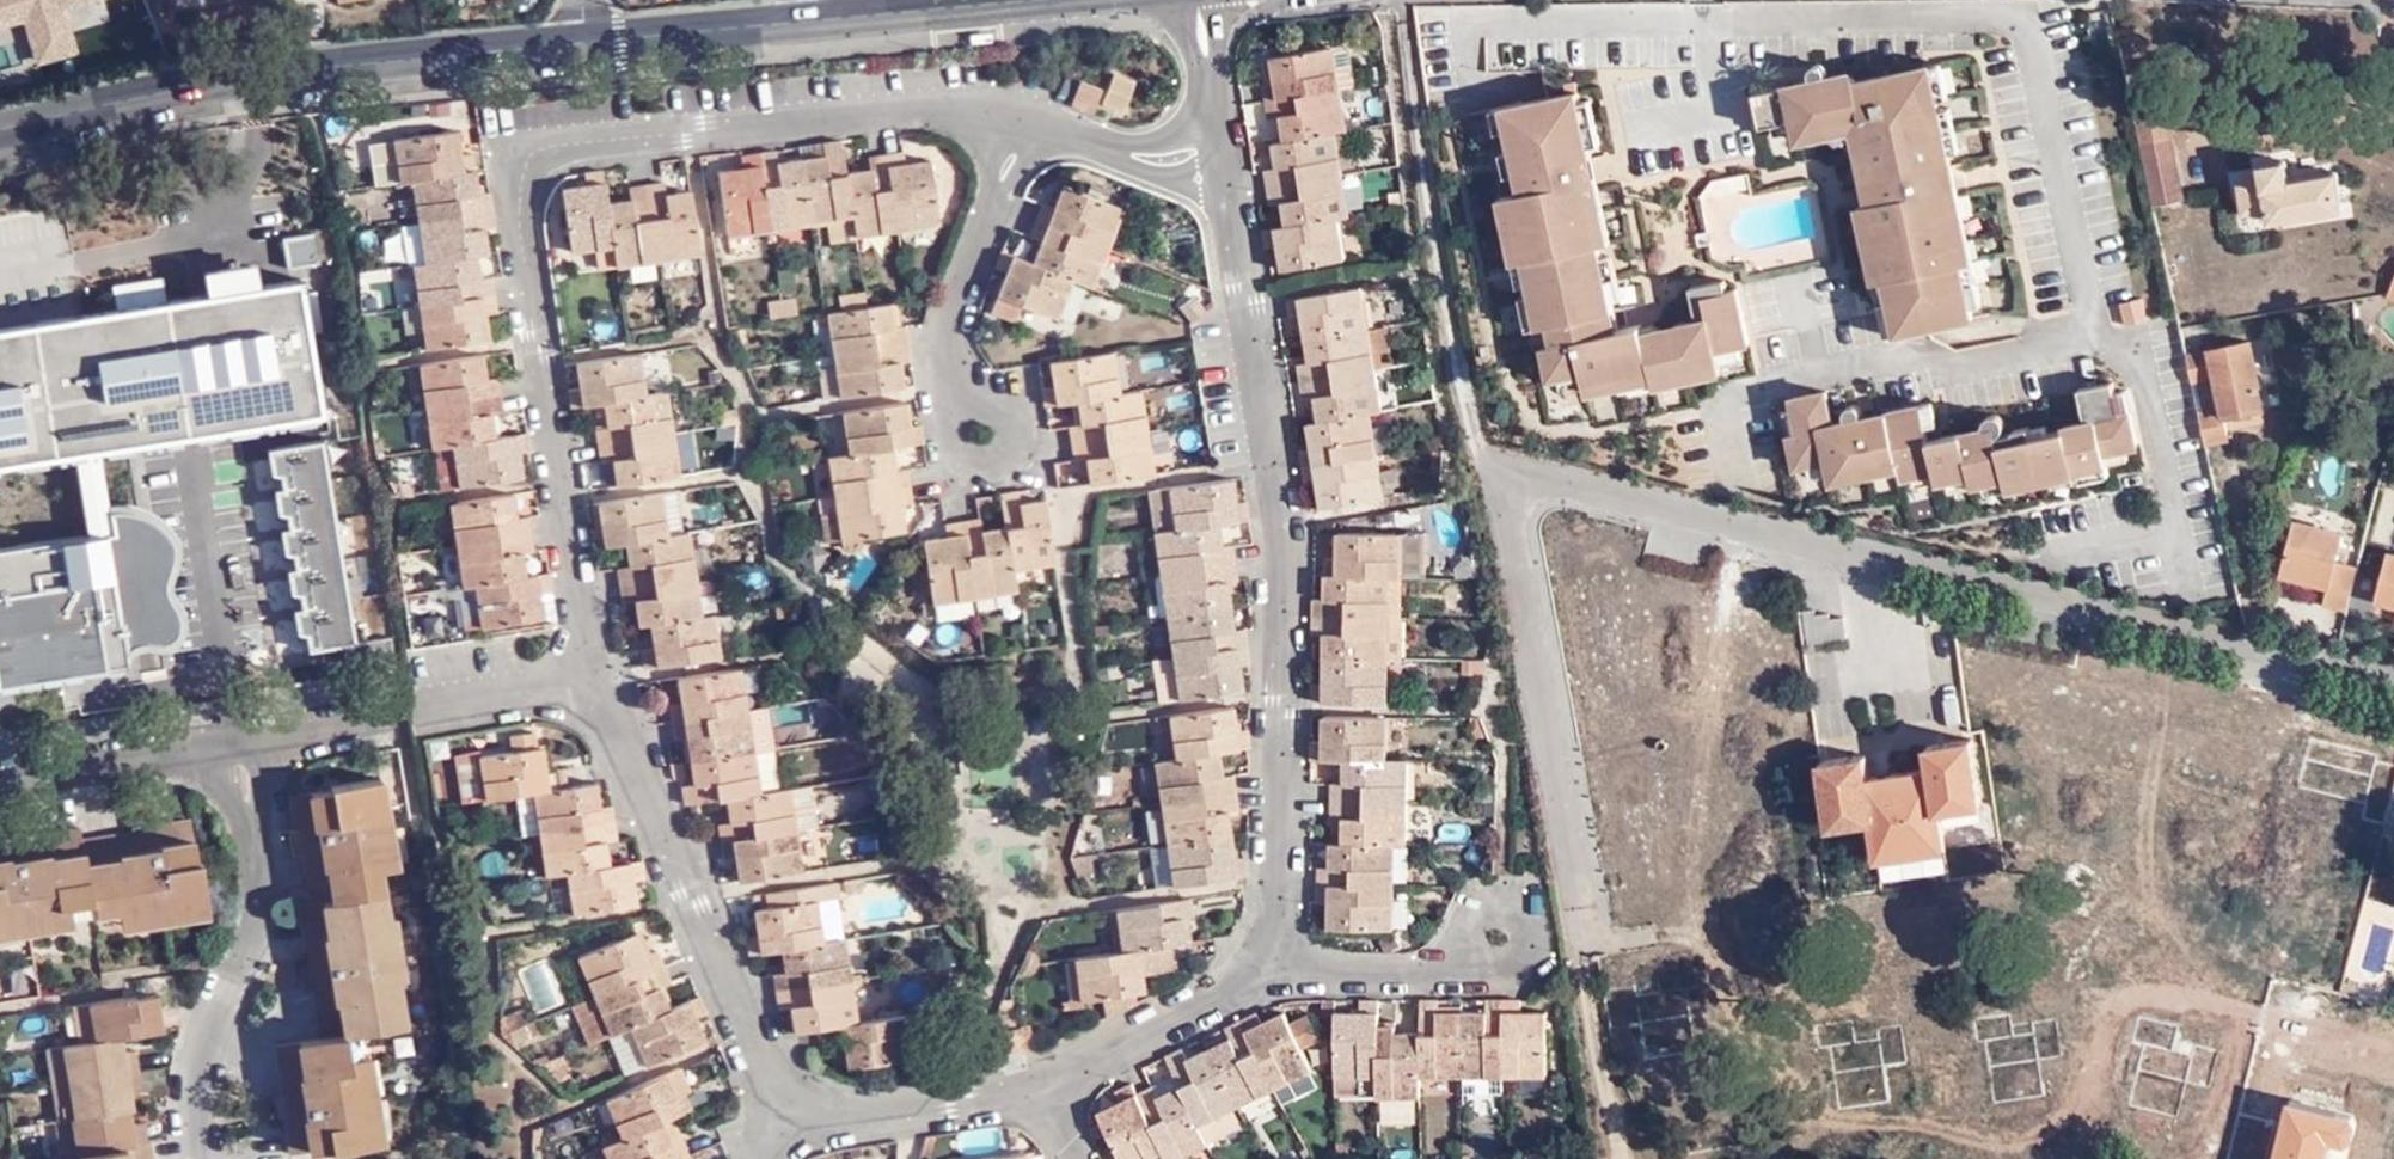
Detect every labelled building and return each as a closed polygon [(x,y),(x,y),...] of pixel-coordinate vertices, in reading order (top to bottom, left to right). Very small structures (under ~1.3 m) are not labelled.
[(24,17),(34,54),(77,42),(66,0),(0,0),(0,23),(24,17)] [(23,62),(19,39),(0,43),(0,66),(23,62)] [(1280,97),(1343,88),(1336,48),(1276,56),(1279,83),(1267,85),(1268,99),(1280,97)] [(1929,66),(1855,82),(1823,89),(1821,78),(1824,68),(1824,67),(1824,66),(1823,64),(1822,63),(1821,62),(1819,61),(1818,61),(1816,61),(1814,61),(1813,61),(1811,62),(1811,63),(1809,64),(1808,65),(1808,67),(1807,68),(1810,80),(1754,91),(1760,124),(1770,122),(1792,118),(1794,128),(1828,121),(1843,119),(1854,126),(1863,131),(1864,137),(1866,148),(1873,181),(1884,178),(1889,197),(1867,202),(1874,235),(1879,256),(1884,279),(1888,299),(1895,333),(1969,317),(1967,306),(1962,283),(1957,262),(1953,241),(1949,219),(1944,197),(1938,166),(1950,165),(1947,151),(1943,132),(1938,108),(1936,98),(1929,66)] [(1939,64),(1929,66),(1936,98),(1946,96),(1939,64)] [(1384,82),(1383,67),(1366,69),(1368,84),(1384,82)] [(1141,81),(1119,72),(1107,101),(1128,110),(1141,81)] [(1848,73),(1821,78),(1823,89),(1855,82),(1853,77),(1848,73)] [(1085,78),(1075,100),(1096,110),(1105,87),(1085,78)] [(1351,132),(1343,88),(1280,97),(1268,99),(1271,120),(1285,119),(1288,140),(1341,134),(1351,132)] [(1584,122),(1579,100),(1577,90),(1503,105),(1502,105),(1506,128),(1510,149),(1515,173),(1518,190),(1509,193),(1516,228),(1522,258),(1527,282),(1529,292),(1536,324),(1546,322),(1549,341),(1540,343),(1545,376),(1556,374),(1577,370),(1579,380),(1613,373),(1646,367),(1647,374),(1681,366),(1714,359),(1712,349),(1736,345),(1746,343),(1739,308),(1728,310),(1723,289),(1721,278),(1688,285),(1696,328),(1640,339),(1637,322),(1613,326),(1607,298),(1603,276),(1598,255),(1596,243),(1590,210),(1583,177),(1580,159),(1591,157),(1588,145),(1584,122)] [(1587,122),(1595,120),(1590,98),(1579,100),(1584,122),(1587,122)] [(1496,130),(1506,128),(1502,105),(1491,107),(1496,130)] [(1948,106),(1938,108),(1943,132),(1952,129),(1948,106)] [(1773,133),(1794,128),(1792,118),(1770,122),(1773,133)] [(2181,201),(2163,118),(2132,124),(2150,208),(2181,201)] [(1844,141),(1854,126),(1843,119),(1828,121),(1830,132),(1844,141)] [(1599,142),(1595,120),(1587,122),(1584,122),(1588,145),(1599,142)] [(1830,132),(1828,121),(1794,128),(1796,139),(1830,132)] [(1857,149),(1864,137),(1863,131),(1854,126),(1844,141),(1857,149)] [(402,179),(413,177),(476,167),(474,148),(462,149),(460,128),(395,139),(402,179)] [(1956,149),(1952,129),(1943,132),(1947,151),(1956,149)] [(1348,175),(1341,134),(1288,140),(1287,141),(1275,143),(1279,168),(1269,170),(1271,185),(1293,182),(1348,175)] [(1857,149),(1866,148),(1864,137),(1857,149)] [(857,216),(851,175),(846,143),(828,145),(829,157),(821,157),(803,161),(812,223),(830,220),(857,216)] [(1873,181),(1866,148),(1857,149),(1863,183),(1873,181)] [(1505,174),(1515,173),(1510,149),(1500,151),(1505,174)] [(780,151),(762,154),(773,228),(812,223),(803,161),(789,163),(783,163),(780,151)] [(762,154),(745,156),(746,167),(723,170),(731,234),(773,228),(762,154)] [(908,154),(893,157),(903,229),(942,224),(933,162),(911,166),(908,154)] [(893,157),(871,160),(873,172),(851,175),(857,216),(861,236),(903,229),(893,157)] [(1594,174),(1591,157),(1580,159),(1583,177),(1594,174)] [(2283,164),(2259,167),(2261,180),(2242,182),(2248,214),(2267,211),(2269,223),(2339,210),(2334,177),(2287,185),(2283,164)] [(1956,195),(1950,165),(1938,166),(1944,197),(1956,195)] [(476,167),(413,177),(419,218),(494,207),(491,190),(480,191),(479,184),(476,167)] [(605,169),(586,172),(587,184),(565,188),(573,249),(597,245),(616,242),(611,203),(605,169)] [(1749,187),(1746,171),(1709,178),(1698,193),(1696,194),(1697,197),(1749,187)] [(1601,208),(1594,174),(1583,177),(1590,210),(1601,208)] [(1355,214),(1348,175),(1293,182),(1271,185),(1273,205),(1285,204),(1289,223),(1299,222),(1342,217),(1355,214)] [(1873,181),(1863,183),(1867,202),(1889,197),(1884,178),(1873,181)] [(667,184),(651,186),(661,260),(703,254),(692,189),(668,193),(667,184)] [(1048,203),(1040,220),(1110,247),(1126,209),(1067,185),(1058,207),(1048,203)] [(633,199),(611,203),(616,242),(621,267),(661,260),(651,186),(632,190),(633,199)] [(1505,229),(1516,228),(1509,193),(1498,195),(1505,229)] [(1960,217),(1956,195),(1944,197),(1949,219),(1960,217)] [(1863,237),(1874,235),(1867,202),(1856,204),(1863,237)] [(494,207),(419,218),(419,221),(402,224),(408,262),(412,262),(426,260),(476,253),(487,251),(485,234),(484,226),(496,223),(494,207)] [(1608,241),(1601,208),(1590,210),(1596,243),(1608,241)] [(861,239),(861,236),(857,216),(830,220),(834,243),(861,239)] [(1299,222),(1289,223),(1266,227),(1270,250),(1282,248),(1285,269),(1348,260),(1342,217),(1299,222)] [(1965,238),(1960,217),(1949,219),(1953,241),(1965,238)] [(1040,220),(1033,237),(1044,242),(1036,263),(1078,278),(1095,285),(1110,247),(1040,220)] [(1522,258),(1516,228),(1505,229),(1511,260),(1512,260),(1522,258)] [(259,264),(317,254),(314,232),(255,243),(259,264)] [(1867,259),(1879,256),(1874,235),(1863,237),(1867,259)] [(1965,238),(1953,241),(1957,262),(1969,260),(1965,238)] [(621,267),(616,242),(597,245),(600,270),(621,267)] [(1004,249),(997,267),(1010,273),(996,311),(1019,320),(1026,307),(1029,306),(1061,319),(1078,278),(1036,263),(1004,249)] [(426,260),(412,262),(419,303),(494,292),(492,275),(479,276),(476,253),(426,260)] [(1610,253),(1598,255),(1603,276),(1615,274),(1610,253)] [(1872,280),(1884,279),(1879,256),(1867,259),(1872,280)] [(1527,282),(1522,258),(1512,260),(1511,260),(1516,284),(1527,282)] [(1974,281),(1969,260),(1957,262),(1962,283),(1974,281)] [(2378,294),(2393,301),(2393,260),(2378,294)] [(800,291),(798,269),(781,271),(784,293),(800,291)] [(1618,296),(1615,274),(1603,276),(1607,298),(1618,296)] [(1876,302),(1888,299),(1884,279),(1872,280),(1876,302)] [(1978,303),(1974,281),(1962,283),(1967,306),(1978,303)] [(129,666),(133,654),(139,651),(146,650),(153,651),(160,652),(167,651),(173,649),(180,645),(185,639),(189,630),(189,621),(188,612),(182,602),(176,593),(174,584),(178,575),(180,566),(183,556),(182,539),(175,530),(169,521),(158,515),(149,509),(141,505),(134,461),(322,442),(332,430),(302,284),(0,332),(0,465),(86,451),(100,534),(0,550),(0,684),(129,666)] [(934,296),(932,284),(912,286),(914,299),(934,296)] [(1372,331),(1365,288),(1291,300),(1294,318),(1304,317),(1309,342),(1372,331)] [(1734,288),(1723,289),(1728,310),(1739,308),(1734,288)] [(872,307),(869,291),(842,295),(844,310),(872,307)] [(494,292),(419,303),(426,345),(479,338),(489,336),(485,313),(497,311),(494,292)] [(1524,326),(1536,324),(1529,292),(1519,294),(1524,326)] [(796,298),(784,299),(786,312),(798,311),(796,298)] [(2138,298),(2118,303),(2122,324),(2143,320),(2138,298)] [(774,313),(786,312),(784,299),(772,301),(774,313)] [(1883,335),(1895,333),(1888,299),(1876,302),(1883,335)] [(1205,312),(1196,300),(1183,309),(1192,322),(1205,312)] [(894,303),(872,307),(844,310),(830,312),(836,356),(911,345),(908,325),(898,327),(894,303)] [(1394,351),(1390,328),(1372,331),(1375,354),(1394,351)] [(1375,354),(1372,331),(1309,342),(1312,365),(1301,367),(1303,384),(1378,370),(1375,354)] [(2246,343),(2180,356),(2186,386),(2208,382),(2214,409),(2191,414),(2198,449),(2223,444),(2218,421),(2258,414),(2253,388),(2255,387),(2246,343)] [(913,362),(911,345),(836,356),(843,397),(906,388),(904,372),(904,365),(906,363),(913,362)] [(1737,355),(1736,345),(1712,349),(1714,359),(1737,355)] [(1114,349),(1049,359),(1052,376),(1053,384),(1044,385),(1047,406),(1080,402),(1122,396),(1114,349)] [(644,351),(577,361),(579,378),(580,386),(570,386),(573,406),(606,401),(649,395),(644,351)] [(482,354),(420,363),(425,405),(500,393),(497,375),(485,376),(482,354)] [(1716,369),(1714,359),(1681,366),(1683,376),(1716,369)] [(1683,376),(1681,366),(1647,374),(1648,378),(1649,384),(1683,376)] [(1404,410),(1397,367),(1378,370),(1385,413),(1404,410)] [(1647,374),(1646,367),(1613,373),(1615,385),(1647,378),(1648,378),(1647,374)] [(1385,413),(1378,370),(1303,384),(1307,402),(1319,400),(1322,423),(1375,414),(1385,413)] [(1577,370),(1556,374),(1558,384),(1579,380),(1577,370)] [(1615,385),(1613,373),(1579,380),(1581,392),(1615,385)] [(1923,426),(1918,404),(1883,410),(1884,414),(1855,420),(1853,419),(1858,413),(1858,408),(1856,405),(1854,404),(1852,403),(1849,404),(1846,404),(1845,406),(1843,408),(1842,410),(1844,420),(1831,423),(1824,389),(1790,396),(1792,408),(1797,430),(1786,432),(1793,466),(1804,464),(1826,459),(1828,469),(1861,462),(1894,456),(1895,465),(1898,478),(1910,475),(1931,471),(1933,480),(1946,478),(1967,474),(1969,485),(1981,482),(2003,478),(2037,471),(2039,476),(2050,475),(2071,471),(2071,470),(2104,463),(2102,452),(2123,448),(2134,446),(2127,413),(2115,414),(2111,392),(2109,381),(2076,388),(2083,423),(2077,424),(2077,422),(2060,425),(2061,428),(2045,432),(2043,425),(2024,428),(2023,426),(2010,428),(2009,432),(1996,433),(1998,431),(1999,429),(2001,426),(2001,422),(2001,419),(1998,416),(1997,414),(1994,413),(1991,412),(1988,412),(1985,412),(1982,415),(1979,417),(1978,420),(1977,424),(1977,426),(1926,437),(1923,426)] [(2123,391),(2111,392),(2115,414),(2127,413),(2123,391)] [(670,392),(649,395),(606,401),(608,425),(595,427),(598,443),(676,431),(670,392)] [(1122,396),(1080,402),(1083,423),(1070,425),(1073,443),(1149,431),(1143,392),(1122,396)] [(503,412),(500,393),(425,405),(429,445),(453,442),(494,436),(491,414),(503,412)] [(1927,401),(1918,404),(1923,426),(1932,425),(1927,401)] [(908,404),(848,412),(853,454),(894,449),(925,444),(923,428),(912,429),(908,404)] [(1781,410),(1786,432),(1797,430),(1792,408),(1781,410)] [(1375,414),(1322,423),(1310,425),(1312,442),(1314,451),(1305,452),(1308,469),(1382,457),(1375,414)] [(528,430),(494,436),(453,442),(459,485),(523,476),(521,458),(520,450),(530,448),(528,430)] [(682,476),(676,431),(598,443),(601,463),(615,461),(618,485),(682,476)] [(1149,431),(1073,443),(1076,460),(1089,459),(1093,483),(1155,474),(1149,431)] [(2125,460),(2123,448),(2102,452),(2104,463),(2125,460)] [(894,449),(853,454),(831,457),(837,501),(910,491),(908,472),(897,474),(894,449)] [(1894,456),(1861,462),(1863,472),(1895,465),(1894,456)] [(1388,497),(1382,457),(1308,469),(1310,484),(1321,482),(1322,491),(1325,508),(1388,497)] [(1806,474),(1828,469),(1826,459),(1804,464),(1806,474)] [(1863,472),(1861,462),(1828,469),(1830,479),(1863,472)] [(2106,473),(2104,463),(2071,470),(2071,471),(2073,480),(2106,473)] [(1931,471),(1910,475),(1912,484),(1933,480),(1931,471)] [(2039,480),(2039,476),(2037,471),(2003,478),(2004,488),(2039,480)] [(2073,480),(2071,471),(2050,475),(2051,485),(2073,480)] [(1967,474),(1946,478),(1948,489),(1969,485),(1967,474)] [(401,475),(391,479),(399,494),(427,490),(424,477),(402,481),(401,475)] [(2004,488),(2003,478),(1981,482),(1983,492),(2004,488)] [(1234,479),(1168,489),(1174,533),(1218,526),(1250,521),(1248,503),(1238,504),(1237,497),(1234,479)] [(1155,535),(1174,533),(1168,489),(1150,492),(1155,535)] [(913,507),(910,491),(837,501),(838,505),(839,514),(843,540),(863,537),(905,531),(903,509),(913,507)] [(674,492),(662,494),(668,534),(680,532),(674,492)] [(1019,493),(1002,494),(1007,528),(1013,567),(1055,562),(1047,500),(1029,502),(1020,503),(1019,493)] [(514,494),(450,504),(456,546),(531,534),(528,515),(517,516),(514,494)] [(662,494),(598,503),(600,518),(600,527),(592,527),(594,545),(626,541),(668,534),(662,494)] [(827,542),(843,540),(839,514),(829,515),(824,516),(824,520),(827,542)] [(981,519),(965,521),(976,596),(1016,591),(1013,567),(1007,528),(983,530),(981,519)] [(965,521),(945,524),(947,535),(925,539),(934,602),(976,596),(965,521)] [(2334,564),(2342,534),(2292,522),(2278,577),(2325,589),(2321,606),(2344,611),(2355,569),(2334,564)] [(1174,533),(1155,535),(1161,576),(1235,565),(1233,547),(1221,548),(1218,526),(1174,533)] [(680,532),(668,534),(626,541),(630,565),(617,567),(620,585),(694,573),(689,531),(680,532)] [(534,550),(531,534),(456,546),(462,585),(463,585),(475,583),(526,575),(523,551),(534,550)] [(1403,575),(1404,536),(1344,535),(1344,560),(1330,560),(1329,580),(1395,581),(1404,581),(1403,575)] [(1429,536),(1404,536),(1403,575),(1428,575),(1429,536)] [(864,549),(863,537),(843,540),(845,551),(864,549)] [(2389,553),(2377,599),(2393,604),(2393,554),(2389,553)] [(1235,565),(1161,576),(1166,619),(1229,610),(1226,584),(1238,582),(1235,565)] [(550,571),(526,575),(475,583),(482,627),(545,617),(542,593),(554,591),(550,571)] [(700,614),(694,573),(620,585),(623,603),(637,602),(640,623),(652,622),(700,614)] [(1395,581),(1329,580),(1329,596),(1329,603),(1318,603),(1317,621),(1394,624),(1395,581)] [(1404,581),(1395,581),(1394,624),(1405,624),(1406,582),(1404,581)] [(482,627),(475,583),(463,585),(462,585),(470,629),(482,627)] [(791,605),(779,606),(780,616),(793,615),(791,605)] [(1808,641),(1849,634),(1844,606),(1803,613),(1808,641)] [(1229,610),(1166,619),(1171,660),(1174,660),(1247,650),(1245,631),(1232,632),(1232,626),(1229,610)] [(716,612),(700,614),(652,622),(655,646),(644,648),(645,651),(647,665),(721,654),(716,612)] [(1057,635),(1055,621),(1044,623),(1046,636),(1057,635)] [(1394,624),(1317,621),(1317,638),(1328,639),(1328,646),(1327,664),(1392,666),(1394,624)] [(1405,624),(1394,624),(1392,666),(1404,666),(1405,624)] [(1247,650),(1174,660),(1179,702),(1241,694),(1239,675),(1238,665),(1249,664),(1247,650)] [(1160,705),(1179,702),(1174,660),(1171,660),(1156,663),(1160,705)] [(1392,666),(1327,664),(1327,681),(1326,687),(1316,688),(1317,705),(1391,707),(1392,666)] [(742,669),(679,678),(682,702),(672,704),(675,721),(748,711),(742,669)] [(1110,683),(1108,670),(1097,672),(1099,686),(1110,683)] [(773,745),(768,707),(748,711),(754,748),(773,745)] [(1238,710),(1172,719),(1179,758),(1224,752),(1255,748),(1254,729),(1242,730),(1241,722),(1238,710)] [(754,748),(748,711),(675,721),(676,737),(687,735),(688,744),(669,747),(670,760),(754,748)] [(1393,719),(1330,718),(1329,732),(1329,741),(1317,742),(1317,761),(1350,762),(1393,762),(1393,719)] [(1483,721),(1475,721),(1474,739),(1489,739),(1483,721)] [(556,785),(555,768),(543,770),(540,745),(535,745),(533,730),(509,734),(511,750),(478,754),(485,797),(518,793),(534,790),(556,785)] [(1869,776),(1866,753),(1821,761),(1831,824),(1873,818),(1878,857),(1946,845),(1940,808),(1981,801),(1971,737),(1927,744),(1930,767),(1869,776)] [(760,793),(754,748),(670,760),(671,767),(674,778),(694,776),(695,783),(683,784),(687,803),(692,802),(733,797),(760,793)] [(1224,752),(1179,758),(1157,760),(1163,803),(1240,792),(1237,774),(1227,775),(1224,752)] [(1412,763),(1393,762),(1350,762),(1349,785),(1338,785),(1338,804),(1412,805),(1412,763)] [(563,768),(555,768),(556,785),(565,784),(563,768)] [(330,787),(329,790),(290,797),(296,830),(301,829),(305,852),(300,853),(309,904),(299,907),(309,965),(313,966),(317,988),(310,989),(319,1038),(274,1044),(282,1097),(286,1096),(290,1120),(284,1122),(291,1155),(330,1149),(331,1152),(333,1152),(375,1144),(371,1117),(366,1118),(360,1082),(365,1082),(356,1032),(402,1025),(394,977),(389,979),(382,943),(388,941),(384,916),(374,918),(369,893),(380,892),(377,870),(388,869),(383,843),(378,844),(373,807),(377,806),(373,778),(330,787)] [(565,784),(556,785),(534,790),(539,831),(613,820),(611,803),(600,804),(599,796),(597,780),(565,784)] [(794,788),(760,793),(733,797),(736,821),(723,822),(727,840),(801,830),(794,788)] [(523,834),(539,831),(534,790),(518,793),(523,834)] [(1242,809),(1240,792),(1163,803),(1170,844),(1235,835),(1233,818),(1232,810),(1242,809)] [(896,816),(894,804),(873,807),(875,819),(896,816)] [(1411,846),(1412,805),(1338,804),(1337,820),(1348,820),(1348,845),(1399,846),(1411,846)] [(1496,819),(1496,806),(1479,806),(1479,819),(1496,819)] [(1102,825),(1100,814),(1087,816),(1089,827),(1102,825)] [(8,927),(8,920),(45,914),(45,919),(71,915),(69,905),(92,901),(95,913),(118,909),(120,920),(144,915),(143,909),(179,903),(180,909),(208,904),(200,861),(197,862),(190,819),(155,826),(157,833),(133,837),(132,832),(81,842),(79,830),(30,839),(31,842),(7,846),(6,839),(0,841),(0,928),(8,927)] [(616,838),(613,820),(539,831),(544,874),(567,870),(608,863),(605,839),(616,838)] [(807,871),(801,830),(727,840),(729,858),(740,856),(744,880),(807,871)] [(1237,851),(1235,835),(1170,844),(1176,885),(1251,875),(1249,857),(1237,859),(1237,851)] [(902,858),(899,837),(888,839),(890,860),(902,858)] [(1324,867),(1323,886),(1398,887),(1399,846),(1348,845),(1335,845),(1335,866),(1324,867)] [(1096,874),(1093,855),(1075,857),(1074,863),(1079,877),(1096,874)] [(638,859),(608,863),(567,870),(572,912),(635,902),(633,886),(632,877),(644,876),(641,858),(638,859)] [(865,888),(863,877),(844,880),(846,888),(852,894),(856,889),(861,893),(865,888)] [(839,881),(768,892),(769,908),(757,910),(761,933),(749,935),(752,952),(755,952),(783,949),(826,942),(820,901),(842,898),(839,881)] [(1397,929),(1398,887),(1323,886),(1323,904),(1323,905),(1334,905),(1334,927),(1397,929)] [(1194,917),(1192,899),(1118,908),(1125,953),(1171,946),(1188,943),(1184,919),(1194,917)] [(662,966),(655,950),(645,954),(636,933),(577,957),(593,995),(662,966)] [(849,938),(826,942),(783,949),(786,974),(778,975),(781,991),(855,979),(849,938)] [(1048,953),(1047,951),(1044,948),(1037,944),(1027,966),(1047,963),(1048,962),(1048,958),(1048,955),(1048,953)] [(1175,971),(1171,946),(1125,953),(1077,960),(1083,1001),(1105,997),(1137,993),(1144,992),(1143,975),(1134,976),(1134,970),(1155,967),(1156,973),(1175,971)] [(1219,955),(1219,952),(1206,955),(1208,965),(1219,957),(1219,955)] [(1071,960),(1076,1001),(1083,1001),(1077,960),(1071,960)] [(670,982),(662,966),(593,995),(611,1034),(629,1025),(669,1007),(659,986),(670,982)] [(1143,975),(1156,973),(1155,967),(1134,970),(1134,976),(1143,975)] [(861,1023),(855,979),(781,991),(783,1007),(793,1005),(795,1015),(796,1032),(807,1031),(834,1028),(861,1023)] [(77,1129),(80,1154),(148,1143),(145,1120),(124,1124),(121,1108),(126,1108),(122,1094),(142,1090),(134,1048),(117,1051),(113,1037),(163,1028),(157,993),(137,997),(137,993),(92,1000),(99,1039),(46,1049),(56,1117),(75,1115),(77,1129)] [(1138,1002),(1137,993),(1105,997),(1107,1018),(1138,1002)] [(699,994),(669,1007),(629,1025),(648,1064),(716,1035),(709,1019),(700,1023),(696,1016),(706,1010),(699,994)] [(592,1042),(611,1034),(593,995),(575,1003),(592,1042)] [(99,1039),(92,1000),(69,1005),(77,1043),(99,1039)] [(1083,1008),(1083,1001),(1076,1001),(1064,1003),(1065,1010),(1083,1008)] [(1342,1001),(1328,1001),(1328,1015),(1342,1016),(1342,1001)] [(1355,1011),(1342,1011),(1342,1016),(1341,1031),(1340,1047),(1340,1050),(1340,1062),(1340,1064),(1339,1076),(1362,1077),(1362,1096),(1381,1097),(1381,1022),(1382,1002),(1365,1001),(1364,1011),(1355,1011)] [(1441,1002),(1424,1002),(1424,1011),(1424,1035),(1423,1037),(1423,1042),(1424,1043),(1423,1064),(1423,1078),(1465,1077),(1465,1056),(1465,1040),(1466,1034),(1465,1031),(1466,1013),(1451,1012),(1442,1013),(1442,1010),(1441,1002)] [(1481,1015),(1466,1013),(1465,1031),(1466,1034),(1465,1040),(1465,1056),(1465,1077),(1505,1078),(1505,1049),(1505,1038),(1505,1025),(1505,1006),(1505,1004),(1491,1004),(1491,1007),(1491,1014),(1481,1015)] [(1525,1004),(1505,1004),(1505,1006),(1505,1025),(1505,1038),(1505,1049),(1505,1078),(1550,1079),(1549,1016),(1526,1015),(1525,1004)] [(525,1007),(502,1017),(503,1034),(526,1024),(532,1022),(525,1007)] [(1261,1011),(1245,1019),(1252,1033),(1266,1061),(1277,1085),(1285,1082),(1311,1069),(1317,1066),(1306,1045),(1323,1036),(1311,1012),(1293,1021),(1287,1012),(1266,1021),(1261,1011)] [(910,1016),(861,1023),(834,1028),(835,1043),(847,1042),(850,1066),(914,1056),(910,1016)] [(1226,1039),(1210,1046),(1240,1104),(1277,1085),(1266,1061),(1252,1033),(1245,1019),(1232,1024),(1237,1034),(1226,1039)] [(539,1035),(534,1021),(532,1022),(526,1024),(531,1038),(539,1035)] [(1401,1022),(1381,1022),(1381,1097),(1422,1097),(1423,1078),(1423,1064),(1424,1043),(1423,1042),(1423,1037),(1424,1035),(1401,1036),(1401,1022)] [(531,1038),(526,1024),(503,1034),(514,1045),(531,1038)] [(1184,1048),(1170,1055),(1183,1083),(1202,1121),(1240,1104),(1210,1046),(1196,1052),(1189,1055),(1184,1048)] [(682,1067),(666,1074),(674,1094),(686,1089),(690,1088),(682,1067)] [(1319,1085),(1311,1069),(1285,1082),(1277,1085),(1282,1094),(1285,1101),(1319,1085)] [(666,1074),(608,1097),(625,1137),(665,1120),(675,1116),(695,1107),(686,1089),(674,1094),(666,1074)] [(1338,1096),(1362,1096),(1362,1077),(1339,1076),(1339,1079),(1338,1096)] [(1505,1096),(1505,1078),(1465,1077),(1465,1096),(1505,1096)] [(1157,1085),(1140,1094),(1167,1150),(1172,1158),(1211,1141),(1202,1121),(1183,1083),(1162,1094),(1157,1085)] [(1119,1092),(1123,1102),(1102,1111),(1126,1158),(1147,1158),(1167,1150),(1140,1094),(1135,1085),(1119,1092)] [(684,1138),(675,1116),(665,1120),(672,1143),(684,1138)] [(625,1137),(603,1146),(609,1158),(679,1158),(691,1154),(684,1138),(672,1143),(665,1120),(625,1137)] [(2337,1126),(2241,1136),(2242,1158),(2339,1158),(2337,1126)] [(80,1154),(77,1129),(55,1134),(59,1158),(81,1158),(80,1154)] [(1476,1152),(1495,1152),(1495,1131),(1476,1131),(1476,1152)] [(1351,1141),(1338,1142),(1338,1158),(1351,1158),(1351,1141)] [(81,1158),(153,1158),(151,1144),(148,1143),(80,1154),(81,1158)]
